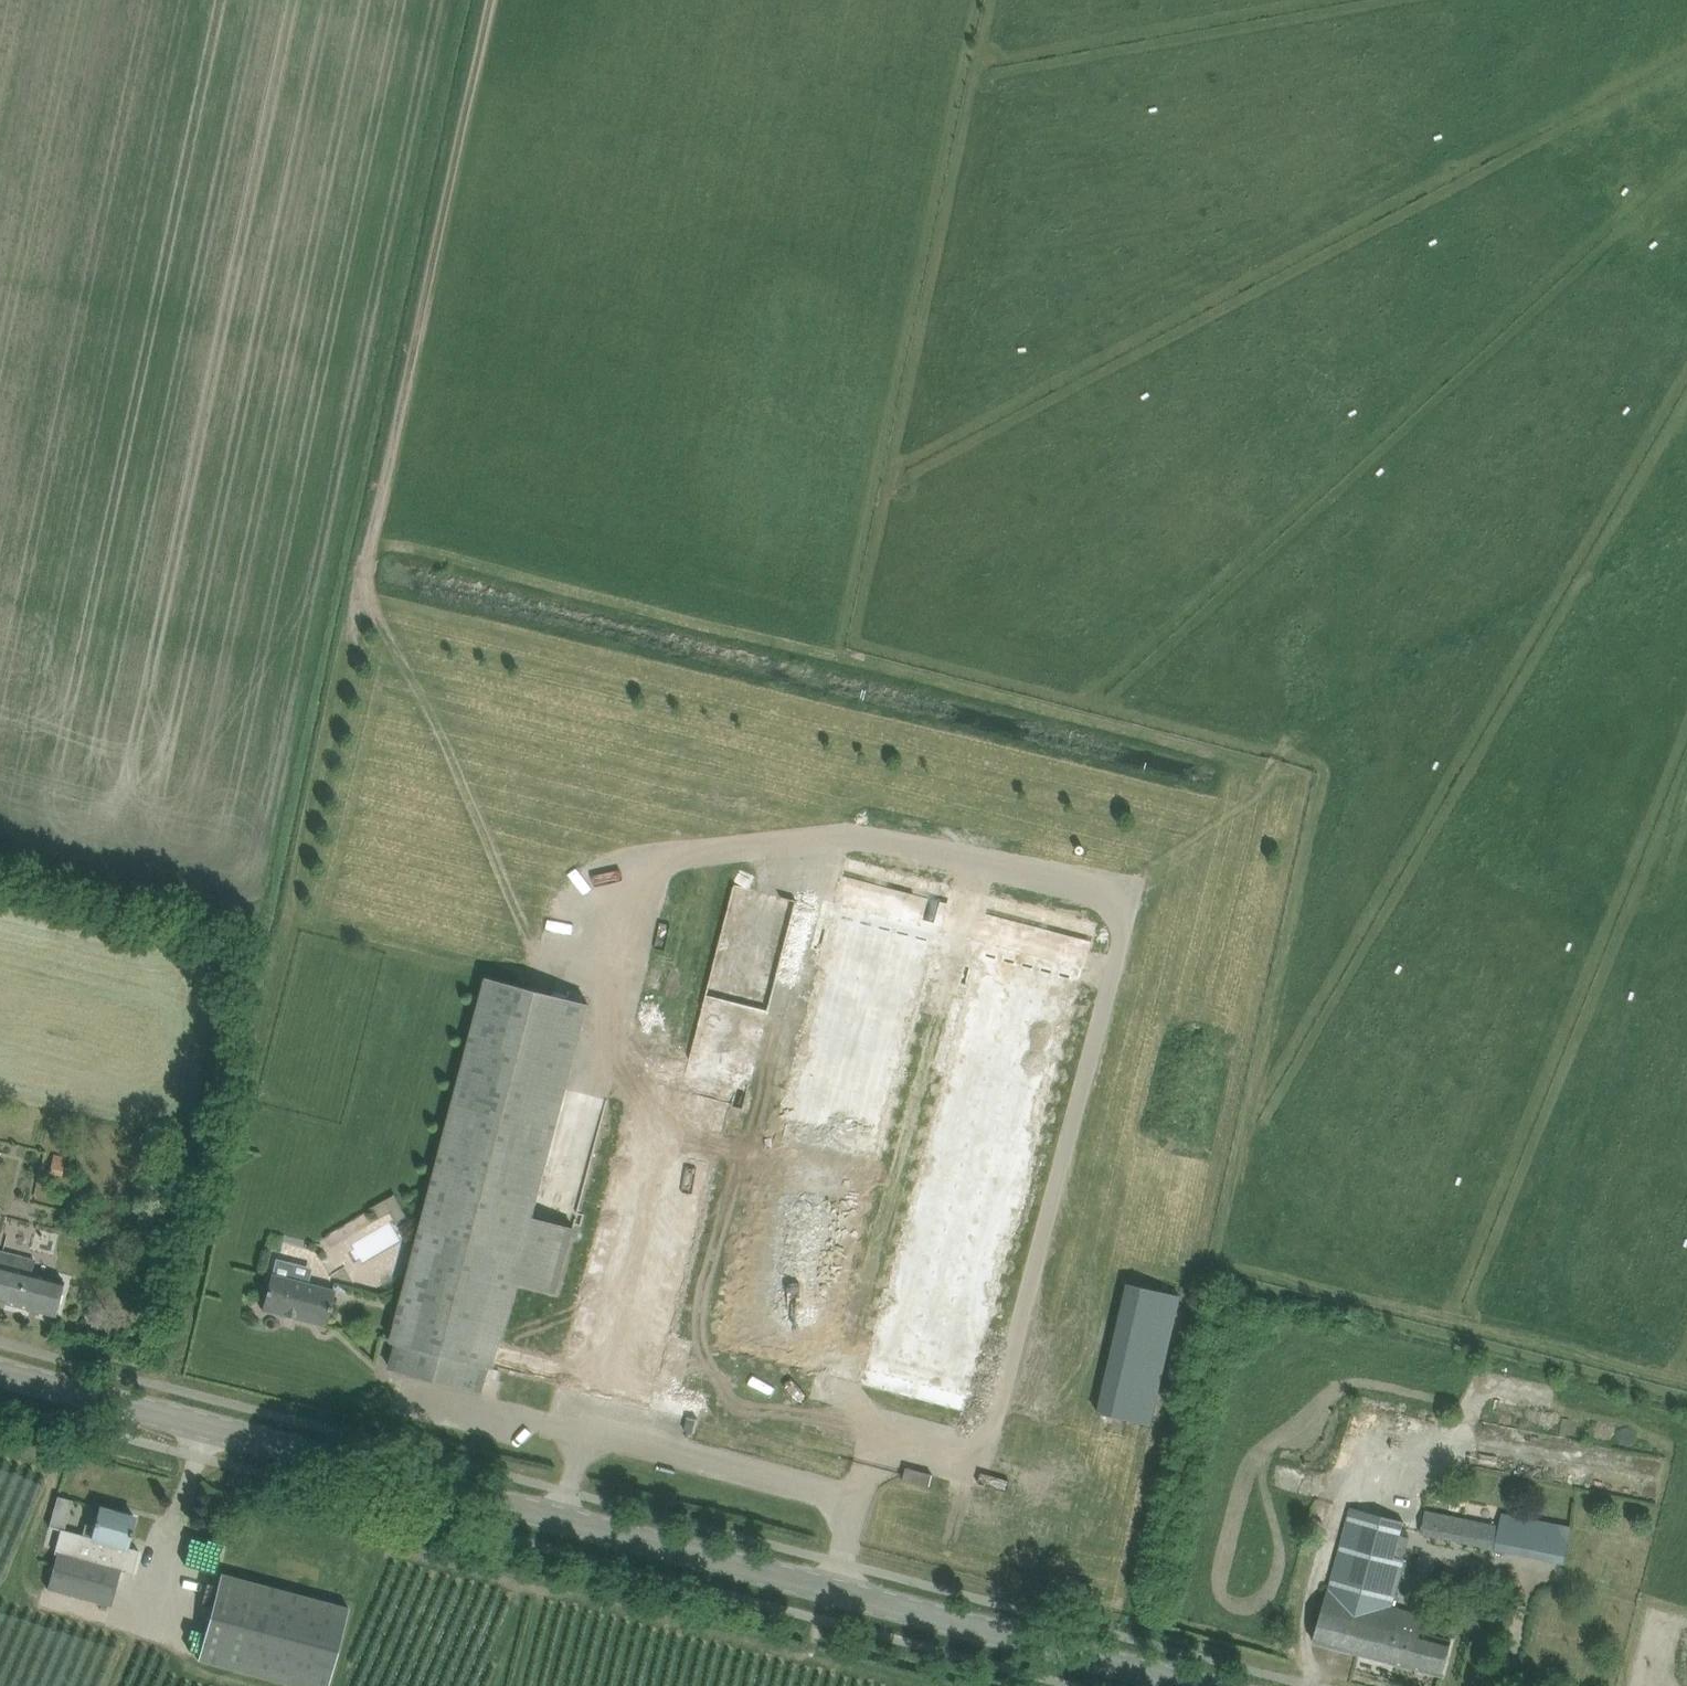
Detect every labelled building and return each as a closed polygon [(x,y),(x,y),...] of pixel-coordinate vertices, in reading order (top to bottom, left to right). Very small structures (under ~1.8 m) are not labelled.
[(841,853),(728,1347),(840,1372),(953,879),(841,853)] [(980,891),(873,1387),(987,1411),(1094,915),(980,891)] [(494,1369),(495,1367),(500,1345),(516,1285),(557,1296),(575,1229),(534,1218),(590,1005),(486,978),(390,1342),(396,1344),(389,1370),(483,1394),(487,1377),(490,1368),(494,1369)] [(48,1175),(61,1178),(66,1157),(53,1154),(48,1175)] [(33,1265),(35,1259),(0,1250),(0,1301),(55,1315),(61,1294),(64,1283),(32,1274),(34,1265),(33,1265)] [(291,1274),(290,1279),(271,1274),(262,1309),(326,1326),(335,1291),(307,1283),(308,1278),(291,1274)] [(1181,1296),(1127,1284),(1097,1413),(1152,1426),(1181,1296)] [(1404,1521),(1350,1507),(1314,1641),(1443,1676),(1452,1641),(1422,1632),(1426,1617),(1392,1608),(1406,1559),(1395,1556),(1404,1521)] [(123,1568),(132,1536),(133,1531),(132,1531),(135,1517),(100,1508),(97,1521),(95,1521),(94,1526),(95,1526),(92,1539),(109,1543),(104,1562),(123,1568)] [(1422,1535),(1434,1537),(1438,1513),(1426,1511),(1422,1535)] [(1519,1517),(1502,1513),(1500,1525),(1499,1525),(1471,1519),(1466,1544),(1494,1549),(1494,1551),(1512,1554),(1519,1517)] [(123,1568),(104,1562),(58,1550),(48,1588),(113,1606),(123,1568)] [(221,1573),(197,1660),(291,1685),(328,1685),(349,1608),(221,1573)]
